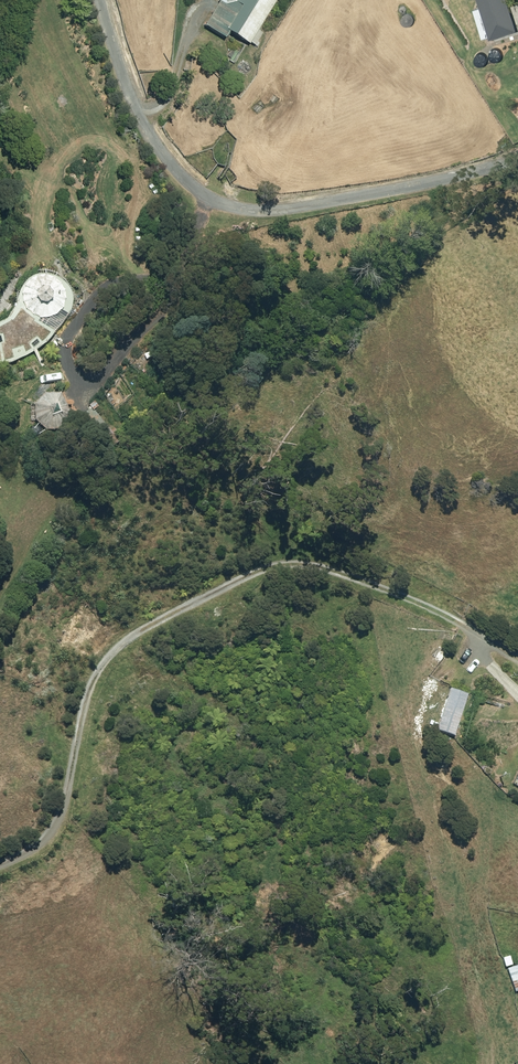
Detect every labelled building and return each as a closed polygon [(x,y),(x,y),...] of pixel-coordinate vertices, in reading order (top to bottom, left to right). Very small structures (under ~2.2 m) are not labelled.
[(200,24),(220,37),(224,30),(245,44),(246,42),(251,44),(258,33),(254,30),(272,0),(215,0),(200,24)] [(477,2),(470,5),(472,12),(479,9),(481,14),(474,16),(477,23),(483,21),(489,38),(515,29),(505,0),(476,0),(477,2)] [(233,50),(227,60),(231,62),(237,53),(233,50)] [(27,315),(35,318),(44,318),(51,314),(58,307),(60,299),(60,291),(56,283),(50,277),(41,274),(32,275),(24,280),(19,286),(17,293),(17,301),(20,309),(27,315)] [(42,392),(31,403),(31,419),(42,429),(57,428),(69,418),(64,405),(57,392),(42,392)] [(109,430),(115,438),(118,435),(112,427),(109,430)] [(398,610),(395,617),(403,620),(406,614),(398,610)] [(433,730),(451,735),(465,694),(447,688),(433,730)] [(507,956),(500,959),(503,967),(510,965),(507,956)] [(505,969),(512,992),(517,990),(517,965),(505,969)]
